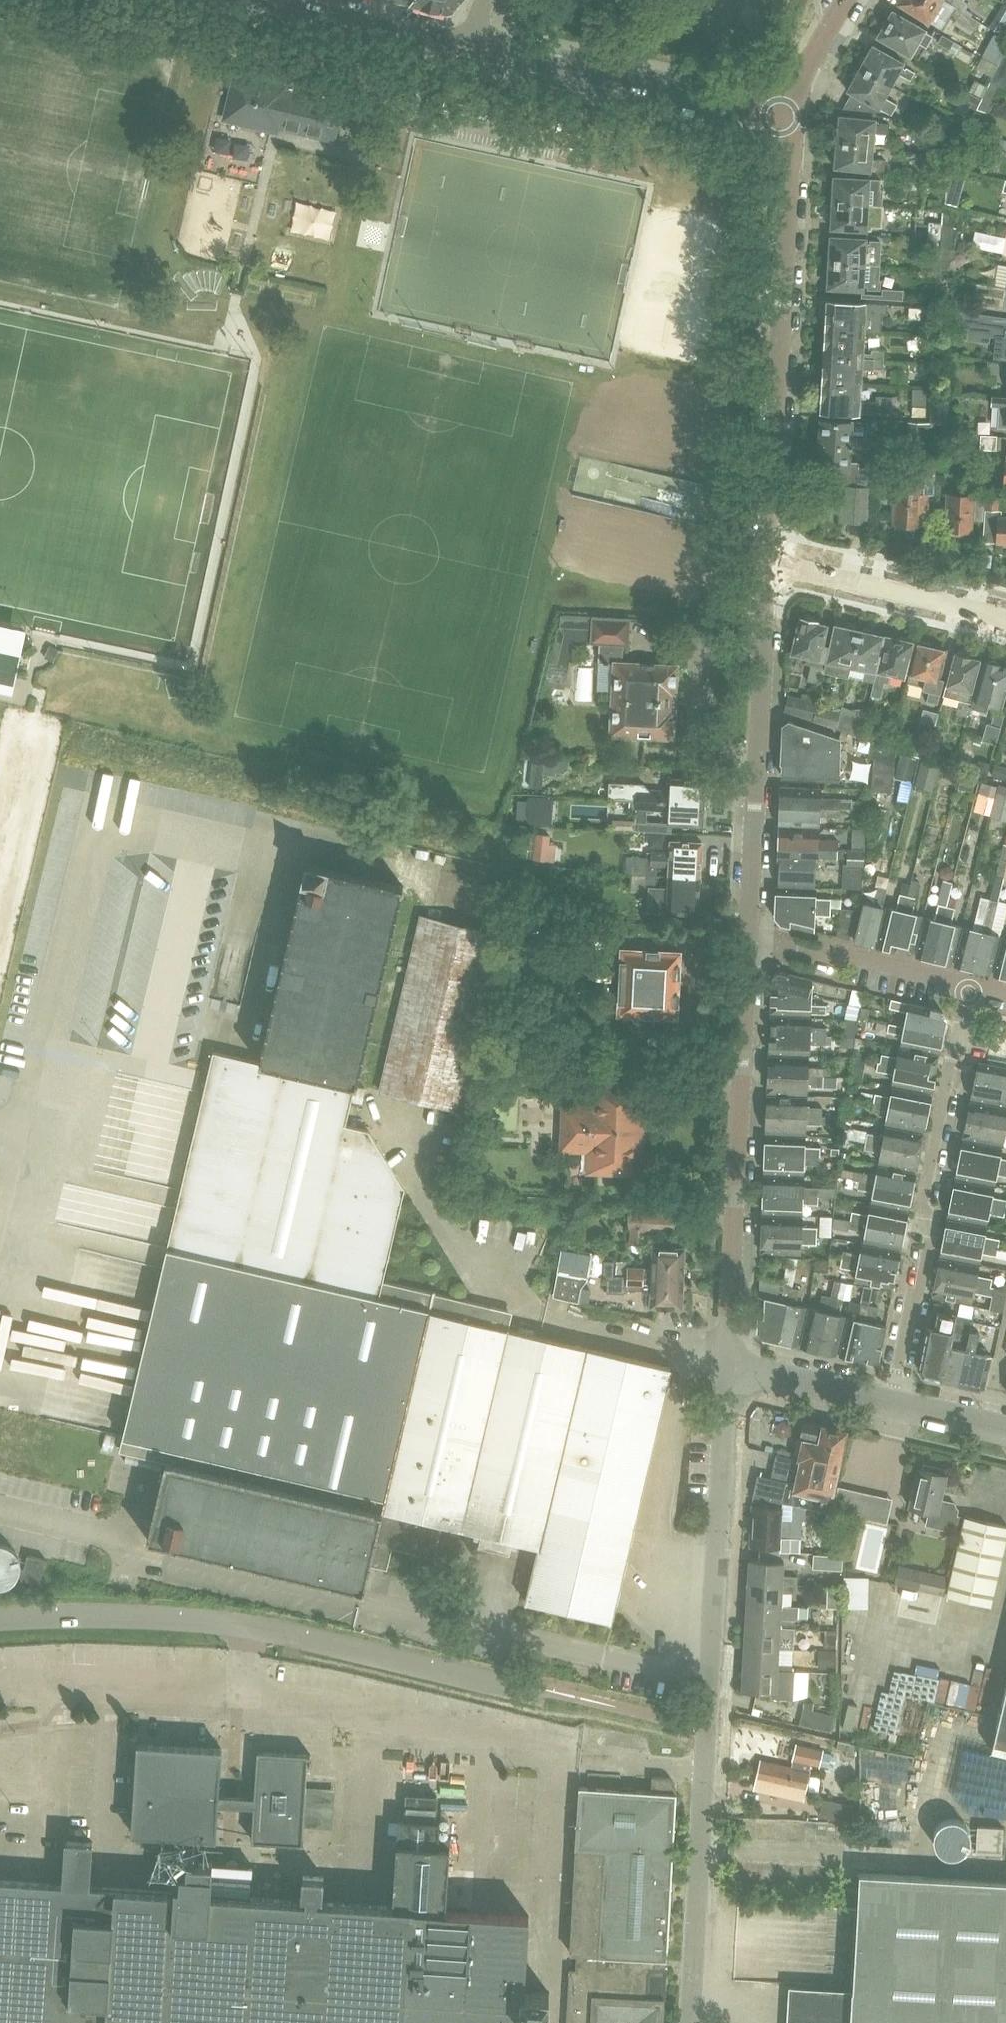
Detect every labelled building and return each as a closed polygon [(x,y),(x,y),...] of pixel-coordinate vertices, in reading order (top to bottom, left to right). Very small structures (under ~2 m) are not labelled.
[(447,13),(454,11),(461,1),(459,0),(395,0),(447,13)] [(898,2),(930,21),(943,29),(952,14),(957,17),(974,28),(975,29),(980,21),(973,16),(971,15),(962,9),(947,0),(899,0),(898,2)] [(962,9),(967,1),(964,0),(947,0),(962,9)] [(918,58),(932,33),(893,11),(887,22),(884,21),(878,31),(881,33),(879,35),(918,58)] [(981,57),(983,58),(998,65),(1005,50),(1005,48),(1005,37),(1000,33),(995,30),(981,57)] [(949,49),(954,41),(942,34),(937,43),(949,49)] [(861,65),(861,66),(893,84),(899,73),(911,79),(915,72),(907,67),(906,68),(902,66),(905,61),(873,44),(867,55),(863,55),(861,61),(861,65)] [(243,63),(239,79),(332,101),(336,85),(337,85),(337,84),(242,61),(242,63),(243,63)] [(893,84),(861,66),(859,70),(856,70),(853,75),(854,79),(848,89),(852,91),(841,110),(875,115),(880,106),(893,113),(894,111),(898,103),(886,96),(893,84)] [(236,78),(228,113),(275,124),(275,126),(299,132),(300,130),(332,137),(340,103),(332,101),(239,79),(236,78)] [(968,90),(982,97),(988,86),(974,79),(968,90)] [(981,98),(976,109),(988,112),(993,102),(998,91),(1002,84),(990,81),(988,86),(982,97),(981,98)] [(974,108),(980,98),(965,90),(960,100),(974,108)] [(477,107),(446,100),(430,96),(428,106),(475,117),(477,107)] [(838,138),(838,141),(874,144),(875,131),(889,132),(890,124),(880,123),(880,124),(876,124),(876,118),(840,115),(839,127),(836,127),(835,138),(838,138)] [(943,135),(941,143),(951,146),(954,138),(943,135)] [(835,166),(871,169),(885,170),(887,158),(873,157),(874,144),(838,141),(837,143),(835,143),(834,154),(836,154),(835,166)] [(934,157),(931,170),(930,177),(943,180),(947,160),(934,157)] [(963,182),(966,171),(948,166),(947,178),(963,182)] [(833,202),(869,204),(883,205),(884,189),(882,188),(882,179),(834,176),(834,188),(831,188),(831,199),(833,200),(833,202)] [(928,198),(928,208),(942,209),(942,198),(928,198)] [(869,217),(869,204),(833,202),(833,203),(831,203),(830,216),(832,216),(832,227),(867,229),(868,225),(872,225),(872,227),(883,227),(883,218),(869,217)] [(942,223),(941,238),(940,246),(953,248),(957,228),(950,225),(951,214),(943,211),(942,223)] [(939,238),(941,238),(942,223),(929,222),(928,237),(939,238)] [(830,262),(877,264),(880,264),(881,241),(872,240),(871,243),(867,243),(867,238),(831,236),(831,248),(828,250),(828,256),(830,257),(830,262)] [(955,248),(953,248),(940,246),(939,267),(949,269),(950,260),(954,258),(955,248)] [(938,266),(939,252),(924,251),(923,265),(938,266)] [(864,289),(865,284),(868,285),(868,287),(878,288),(879,278),(877,278),(877,264),(830,262),(830,264),(828,266),(827,272),(830,274),(829,287),(864,289)] [(885,290),(885,295),(863,293),(863,297),(900,299),(901,291),(885,290)] [(939,296),(938,307),(953,309),(955,299),(939,296)] [(827,329),(864,331),(881,332),(882,312),(887,312),(888,303),(866,302),(829,300),(827,329)] [(980,315),(979,329),(991,330),(990,335),(1005,337),(1004,340),(1005,340),(1005,318),(980,315)] [(932,322),(922,322),(915,321),(911,329),(911,334),(922,334),(931,335),(932,322)] [(826,343),(826,355),(883,358),(884,351),(872,350),(871,351),(871,353),(863,352),(864,331),(827,329),(827,331),(824,333),(824,341),(826,343)] [(824,379),(824,383),(861,385),(862,363),(870,364),(870,365),(872,367),(883,368),(883,358),(826,355),(825,366),(822,368),(821,377),(824,379)] [(987,360),(986,371),(1000,372),(1000,360),(987,360)] [(860,400),(861,385),(824,383),(822,411),(892,415),(893,396),(876,395),(875,401),(860,400)] [(933,394),(932,422),(946,423),(947,395),(933,394)] [(992,395),(992,404),(1000,404),(998,426),(1005,426),(1005,396),(992,395)] [(912,406),(912,416),(925,416),(926,406),(912,406)] [(822,419),(820,443),(851,445),(851,446),(872,448),(873,438),(858,437),(858,436),(852,436),(853,421),(822,419)] [(929,444),(907,443),(907,453),(929,454),(930,422),(908,421),(908,432),(929,433),(929,444)] [(932,431),(932,448),(948,448),(948,431),(932,431)] [(980,434),(980,449),(996,450),(997,435),(980,434)] [(870,501),(871,486),(872,468),(859,467),(859,461),(850,461),(851,446),(851,445),(820,443),(819,469),(837,470),(845,471),(848,471),(847,485),(844,485),(843,500),(842,520),(868,522),(870,501)] [(891,453),(884,453),(882,452),(881,480),(889,481),(891,453)] [(909,454),(908,473),(919,473),(918,482),(898,481),(895,517),(897,517),(900,522),(917,523),(921,518),(921,511),(929,512),(930,492),(934,492),(936,455),(909,454)] [(944,474),(936,474),(936,484),(944,485),(944,474)] [(986,500),(1001,500),(1001,490),(987,489),(986,500)] [(972,531),(974,495),(948,493),(946,530),(972,531)] [(1001,515),(1002,509),(1005,509),(1005,501),(1001,501),(1001,500),(986,500),(986,512),(984,541),(1005,543),(1005,516),(1001,515)] [(806,663),(812,664),(808,681),(819,683),(828,646),(823,645),(828,625),(818,623),(818,621),(814,620),(813,616),(806,615),(804,618),(800,617),(792,653),(808,656),(806,663)] [(613,663),(612,691),(612,698),(610,734),(672,738),(674,709),(671,709),(671,701),(671,693),(675,693),(676,665),(622,662),(623,644),(628,643),(629,619),(591,617),(589,644),(599,644),(598,662),(613,663)] [(0,625),(0,690),(11,693),(17,667),(20,652),(22,644),(23,638),(24,632),(25,630),(0,625)] [(849,677),(852,665),(860,630),(858,630),(855,626),(850,625),(848,628),(844,627),(844,628),(837,626),(826,672),(849,677)] [(865,669),(863,679),(873,681),(875,671),(883,636),(874,634),(874,633),(873,633),(870,630),(864,628),(862,631),(860,630),(852,665),(865,669)] [(884,683),(889,684),(891,673),(905,676),(913,642),(909,641),(907,638),(901,637),(898,639),(887,637),(878,675),(877,674),(872,695),(881,697),(884,683)] [(931,690),(929,700),(939,703),(945,678),(941,677),(947,650),(932,646),(933,644),(921,641),(920,644),(916,643),(909,673),(926,677),(924,688),(931,690)] [(50,645),(44,657),(53,661),(59,649),(50,645)] [(970,717),(973,706),(979,683),(975,683),(981,659),(972,657),(969,653),(960,650),(956,653),(955,653),(944,696),(960,700),(956,713),(970,717)] [(979,683),(973,706),(988,711),(991,701),(1003,705),(1005,696),(1005,666),(999,664),(999,661),(992,659),(989,661),(985,660),(979,683)] [(813,720),(817,706),(818,704),(819,700),(786,693),(785,710),(807,717),(813,720)] [(843,705),(843,708),(838,729),(862,737),(869,706),(853,709),(843,705)] [(841,715),(817,706),(813,720),(838,729),(841,715)] [(937,711),(922,706),(915,731),(930,736),(937,711)] [(986,722),(981,740),(995,744),(1004,715),(994,712),(991,724),(986,722)] [(790,721),(785,724),(783,763),(784,763),(784,776),(839,778),(841,738),(790,721)] [(924,757),(928,744),(912,740),(909,753),(924,757)] [(873,757),(896,758),(897,750),(888,747),(871,741),(867,755),(873,757)] [(899,755),(895,777),(911,781),(916,759),(899,755)] [(894,768),(896,758),(873,757),(873,767),(894,768)] [(544,759),(543,763),(542,774),(544,774),(555,775),(555,772),(557,761),(544,759)] [(978,759),(974,774),(987,777),(991,762),(978,759)] [(921,761),(917,776),(934,781),(939,765),(921,761)] [(542,787),(544,774),(542,774),(543,763),(532,762),(530,779),(529,786),(542,787)] [(991,775),(1005,780),(1005,767),(995,763),(991,775)] [(873,767),(872,778),(893,779),(894,768),(873,767)] [(961,772),(958,787),(972,791),(976,775),(961,772)] [(637,799),(703,803),(705,779),(671,778),(671,791),(653,790),(648,784),(614,782),(609,782),(608,797),(629,799),(630,799),(637,799)] [(871,789),(891,789),(893,779),(872,778),(871,789)] [(979,790),(996,794),(997,786),(981,782),(979,790)] [(839,806),(839,808),(851,808),(851,799),(821,797),(822,787),(782,785),(781,803),(839,806)] [(993,808),(1005,811),(1005,789),(999,787),(993,808)] [(528,796),(528,799),(527,819),(527,824),(542,824),(543,796),(528,796)] [(702,825),(703,803),(637,799),(630,799),(629,799),(629,809),(637,810),(648,810),(670,812),(669,823),(647,821),(636,821),(635,830),(673,832),(673,824),(702,825)] [(839,815),(839,808),(839,806),(781,803),(781,823),(820,825),(820,814),(839,815)] [(780,826),(779,846),(838,848),(838,840),(820,839),(820,827),(780,826)] [(533,859),(549,860),(550,844),(551,835),(535,834),(533,859)] [(650,874),(656,874),(657,866),(668,866),(667,875),(700,876),(701,842),(670,840),(670,851),(650,851),(650,856),(645,856),(625,855),(624,873),(633,873),(645,873),(650,874)] [(852,840),(851,849),(861,849),(862,840),(852,840)] [(816,866),(818,867),(819,857),(847,858),(846,865),(843,865),(842,888),(862,888),(863,850),(861,850),(861,849),(851,849),(838,848),(779,846),(779,865),(781,865),(781,883),(815,884),(816,866)] [(670,1367),(504,1328),(508,1309),(477,1302),(384,1280),(405,1181),(373,1127),(349,1121),(357,1085),(403,886),(307,863),(260,1062),(216,1051),(171,1247),(163,1278),(158,1299),(154,1314),(151,1329),(147,1344),(144,1357),(140,1373),(137,1387),(132,1407),(127,1426),(121,1451),(166,1461),(148,1538),(364,1589),(370,1563),(388,1567),(392,1547),(436,1557),(444,1524),(539,1546),(541,1547),(529,1602),(612,1621),(670,1367)] [(534,876),(535,866),(525,866),(524,876),(534,876)] [(700,876),(667,875),(667,886),(656,886),(656,874),(650,874),(649,890),(648,899),(648,911),(667,911),(699,913),(700,876)] [(914,879),(913,883),(910,896),(917,898),(921,881),(914,879)] [(776,885),(776,904),(831,906),(831,897),(815,896),(815,888),(776,885)] [(865,903),(855,940),(857,941),(861,942),(872,944),(874,945),(887,890),(878,888),(874,905),(865,903)] [(878,946),(896,950),(897,949),(910,896),(900,894),(897,910),(887,907),(878,946)] [(910,896),(897,949),(913,953),(922,916),(913,914),(917,898),(910,896)] [(973,969),(986,915),(990,900),(981,898),(973,929),(964,927),(955,964),(973,969)] [(973,969),(992,973),(1000,936),(991,934),(999,903),(990,900),(986,915),(973,969)] [(926,918),(917,955),(935,959),(948,905),(940,903),(936,920),(926,918)] [(776,904),(775,916),(781,921),(813,930),(814,914),(830,915),(831,906),(776,904)] [(948,905),(935,959),(952,964),(961,926),(952,924),(956,907),(948,905)] [(841,908),(836,936),(849,939),(857,909),(841,908)] [(499,933),(482,929),(421,915),(380,1090),(458,1108),(499,933)] [(1005,976),(1005,937),(1004,937),(995,974),(1005,976)] [(621,948),(619,982),(679,984),(680,951),(621,948)] [(811,990),(817,990),(834,994),(836,984),(834,984),(780,969),(773,975),(772,992),(811,994),(811,990)] [(677,1016),(679,984),(619,982),(617,1014),(677,1016)] [(811,994),(772,992),(771,1010),(826,1013),(826,1004),(811,1003),(811,994)] [(892,998),(890,1006),(909,1011),(906,1025),(944,1032),(948,1015),(944,1010),(892,998)] [(773,1014),(772,1032),(826,1035),(826,1027),(810,1026),(810,1016),(773,1014)] [(941,1050),(944,1032),(906,1025),(890,1022),(888,1030),(904,1034),(903,1042),(941,1050)] [(825,1044),(826,1035),(772,1032),(770,1032),(769,1051),(808,1052),(809,1043),(825,1044)] [(880,1061),(935,1072),(939,1054),(901,1047),(899,1056),(881,1053),(880,1061)] [(770,1054),(769,1072),(823,1075),(823,1066),(808,1066),(808,1056),(770,1054)] [(854,1059),(851,1076),(863,1078),(866,1061),(854,1059)] [(937,1072),(935,1072),(880,1061),(878,1070),(895,1073),(893,1082),(933,1090),(937,1072)] [(975,1079),(1005,1085),(1005,1066),(979,1061),(975,1079)] [(823,1087),(823,1075),(769,1072),(768,1091),(807,1093),(807,1083),(810,1083),(810,1087),(823,1087)] [(975,1079),(972,1096),(1005,1103),(1005,1085),(975,1079)] [(928,1112),(932,1093),(894,1086),(892,1095),(875,1092),(873,1101),(928,1112)] [(637,1089),(597,1087),(596,1108),(565,1106),(563,1147),(594,1149),(593,1169),(633,1171),(637,1089)] [(768,1096),(767,1112),(822,1115),(822,1106),(806,1105),(807,1097),(768,1096)] [(968,1118),(1005,1125),(1005,1107),(972,1100),(968,1118)] [(847,1101),(846,1107),(860,1109),(861,1104),(847,1101)] [(925,1129),(928,1112),(873,1101),(872,1110),(888,1113),(886,1122),(925,1129)] [(821,1124),(822,1115),(767,1112),(766,1132),(805,1133),(805,1124),(821,1124)] [(964,1135),(1003,1143),(1005,1134),(1005,1125),(968,1118),(964,1135)] [(867,1132),(865,1141),(920,1151),(924,1134),(886,1126),(884,1136),(867,1132)] [(820,1147),(804,1146),(804,1137),(766,1136),(765,1153),(820,1156),(820,1147)] [(959,1158),(1005,1167),(1005,1157),(1000,1156),(1002,1147),(963,1139),(959,1158)] [(917,1169),(920,1151),(865,1141),(864,1149),(881,1152),(879,1161),(917,1169)] [(820,1156),(765,1153),(765,1171),(803,1173),(803,1163),(824,1164),(824,1156),(820,1156)] [(1005,1175),(1005,1167),(959,1158),(956,1176),(995,1183),(997,1173),(1005,1175)] [(854,1170),(852,1179),(913,1191),(916,1173),(878,1165),(876,1175),(854,1170)] [(803,1177),(764,1175),(763,1193),(818,1195),(818,1187),(803,1186),(803,1177)] [(909,1208),(913,1191),(852,1179),(847,1178),(845,1186),(873,1192),(871,1200),(909,1208)] [(1005,1207),(1005,1199),(992,1196),(994,1187),(956,1180),(952,1197),(1005,1207)] [(818,1195),(763,1193),(763,1211),(801,1213),(801,1203),(818,1204),(818,1195)] [(551,1196),(547,1196),(528,1195),(527,1203),(547,1204),(551,1204),(551,1196)] [(1003,1216),(1005,1207),(952,1197),(949,1215),(988,1222),(990,1214),(1003,1216)] [(868,1213),(851,1210),(850,1220),(905,1230),(908,1212),(870,1205),(868,1213)] [(801,1216),(763,1215),(762,1232),(817,1236),(817,1227),(801,1226),(801,1216)] [(948,1218),(945,1236),(998,1245),(999,1238),(985,1235),(987,1226),(948,1218)] [(902,1247),(905,1230),(850,1220),(848,1228),(865,1231),(863,1240),(902,1247)] [(800,1244),(816,1245),(817,1236),(762,1232),(761,1251),(800,1253),(800,1244)] [(941,1254),(980,1262),(982,1252),(1005,1257),(1005,1249),(998,1247),(998,1245),(945,1236),(941,1254)] [(843,1249),(841,1258),(896,1268),(897,1268),(901,1251),(862,1244),(861,1252),(843,1249)] [(616,1262),(616,1275),(683,1278),(684,1247),(653,1246),(652,1270),(644,1269),(644,1267),(628,1266),(628,1262),(616,1262)] [(590,1255),(575,1251),(564,1249),(561,1249),(557,1271),(558,1271),(553,1294),(579,1300),(581,1287),(587,1279),(587,1276),(603,1276),(604,1260),(604,1255),(590,1255)] [(783,1283),(760,1278),(759,1330),(765,1336),(780,1340),(789,1302),(792,1286),(798,1258),(788,1257),(783,1283)] [(815,1258),(814,1271),(827,1273),(828,1260),(815,1258)] [(896,1268),(841,1258),(840,1266),(857,1269),(856,1278),(893,1285),(896,1268)] [(979,1265),(940,1258),(937,1276),(990,1285),(992,1277),(977,1274),(979,1265)] [(683,1278),(616,1275),(614,1275),(614,1261),(604,1260),(603,1276),(607,1276),(606,1292),(623,1293),(627,1289),(641,1289),(645,1294),(651,1294),(651,1306),(682,1307),(683,1278)] [(990,1285),(937,1276),(933,1293),(972,1301),(974,1291),(992,1295),(993,1286),(990,1285)] [(831,1296),(819,1348),(836,1352),(845,1314),(836,1312),(840,1298),(838,1298),(842,1282),(835,1281),(831,1296)] [(789,1302),(780,1340),(798,1343),(806,1306),(797,1304),(801,1288),(792,1286),(789,1302)] [(870,1304),(871,1301),(874,1288),(865,1286),(858,1317),(849,1316),(841,1354),(858,1358),(870,1304)] [(802,1344),(819,1348),(831,1296),(823,1294),(820,1309),(810,1306),(802,1344)] [(942,1378),(959,1382),(971,1329),(976,1306),(960,1303),(957,1314),(938,1310),(934,1326),(927,1325),(918,1367),(923,1374),(942,1378)] [(870,1304),(858,1358),(874,1361),(878,1359),(886,1324),(875,1322),(878,1306),(870,1304)] [(976,1345),(979,1331),(971,1329),(959,1382),(984,1387),(991,1355),(984,1353),(986,1347),(976,1345)] [(784,1418),(776,1423),(776,1432),(783,1437),(791,1433),(792,1423),(784,1418)] [(819,1422),(803,1419),(801,1431),(817,1434),(819,1422)] [(823,1424),(820,1441),(803,1438),(800,1458),(777,1453),(771,1476),(758,1473),(754,1494),(793,1504),(803,1506),(830,1512),(834,1493),(846,1430),(823,1424)] [(961,1534),(965,1518),(957,1516),(960,1507),(956,1501),(941,1497),(947,1474),(943,1473),(945,1468),(925,1464),(924,1468),(920,1467),(911,1506),(930,1511),(927,1525),(961,1534)] [(838,1485),(833,1510),(861,1517),(866,1492),(838,1485)] [(751,1545),(780,1547),(781,1547),(782,1536),(802,1537),(803,1506),(793,1504),(792,1517),(783,1517),(783,1506),(753,1504),(751,1545)] [(824,1515),(825,1528),(837,1528),(836,1515),(824,1515)] [(961,1534),(947,1594),(990,1604),(1005,1538),(1005,1525),(966,1515),(965,1518),(961,1534)] [(526,1563),(532,1565),(536,1548),(530,1547),(526,1563)] [(813,1554),(813,1568),(842,1570),(843,1555),(813,1554)] [(41,1583),(46,1559),(29,1555),(25,1569),(21,1568),(19,1576),(23,1577),(23,1579),(41,1583)] [(750,1559),(749,1580),(798,1584),(798,1575),(784,1574),(785,1561),(750,1559)] [(920,1572),(916,1590),(943,1597),(947,1578),(920,1572)] [(749,1580),(748,1603),(782,1605),(783,1591),(797,1592),(798,1584),(749,1580)] [(827,1587),(826,1607),(843,1608),(844,1588),(827,1587)] [(748,1603),(747,1625),(796,1628),(796,1620),(797,1618),(798,1606),(782,1605),(748,1603)] [(824,1608),(823,1621),(836,1621),(837,1608),(824,1608)] [(794,1649),(796,1628),(747,1625),(745,1647),(780,1649),(794,1649)] [(824,1630),(824,1647),(836,1647),(837,1630),(824,1630)] [(745,1647),(744,1668),(794,1671),(794,1663),(779,1662),(780,1649),(745,1647)] [(819,1651),(818,1669),(835,1669),(835,1652),(819,1651)] [(795,1671),(794,1671),(744,1668),(743,1690),(776,1692),(776,1698),(794,1699),(795,1671)] [(991,1748),(1005,1752),(1005,1684),(991,1748)] [(804,1707),(800,1722),(831,1730),(834,1715),(804,1707)] [(838,1740),(836,1746),(847,1749),(845,1754),(853,1756),(854,1744),(842,1741),(838,1740)] [(547,2019),(549,1992),(524,1990),(529,1915),(526,1915),(446,1909),(451,1836),(449,1836),(448,1836),(438,1835),(439,1825),(439,1823),(439,1821),(436,1821),(437,1796),(435,1796),(435,1798),(408,1796),(408,1794),(406,1794),(405,1819),(399,1819),(393,1906),(385,1906),(385,1905),(330,1902),(328,1902),(317,1901),(317,1895),(322,1895),(324,1876),(303,1875),(302,1894),(307,1894),(306,1900),(305,1900),(251,1896),(253,1865),(239,1864),(239,1863),(239,1862),(238,1861),(238,1860),(237,1859),(236,1858),(235,1858),(234,1858),(233,1857),(232,1857),(231,1858),(230,1858),(229,1858),(228,1859),(227,1860),(227,1861),(226,1862),(226,1863),(213,1862),(198,1861),(198,1859),(199,1838),(201,1836),(211,1837),(213,1837),(216,1837),(216,1834),(216,1833),(216,1825),(217,1815),(218,1804),(254,1806),(252,1840),(303,1843),(303,1841),(302,1841),(302,1839),(305,1803),(307,1762),(308,1756),(310,1756),(310,1755),(311,1754),(258,1750),(255,1796),(219,1794),(222,1748),(138,1743),(132,1832),(190,1836),(190,1837),(188,1858),(187,1871),(181,1871),(180,1884),(175,1884),(175,1891),(172,1891),(89,1885),(90,1873),(91,1873),(93,1842),(66,1840),(63,1884),(0,1880),(0,2022),(522,2022),(522,2018),(547,2019)] [(803,1799),(805,1789),(806,1790),(810,1771),(809,1771),(811,1763),(820,1765),(820,1764),(828,1766),(831,1765),(834,1762),(835,1759),(834,1755),(831,1754),(823,1752),(823,1750),(796,1744),(792,1759),(795,1759),(793,1767),(760,1760),(756,1778),(757,1778),(755,1788),(803,1799)] [(575,1838),(569,1953),(574,1953),(574,1962),(569,1961),(565,2022),(616,2022),(616,2020),(638,2021),(638,2022),(662,2022),(676,1789),(676,1786),(675,1785),(674,1783),(672,1780),(670,1778),(669,1778),(667,1777),(652,1776),(652,1777),(657,1778),(657,1790),(579,1786),(577,1826),(574,1827),(573,1836),(575,1838)] [(823,1799),(820,1815),(851,1821),(855,1805),(823,1799)] [(979,1825),(977,1851),(1004,1853),(1005,1827),(979,1825)] [(860,1873),(853,2022),(1005,2022),(1005,1880),(860,1873)]
